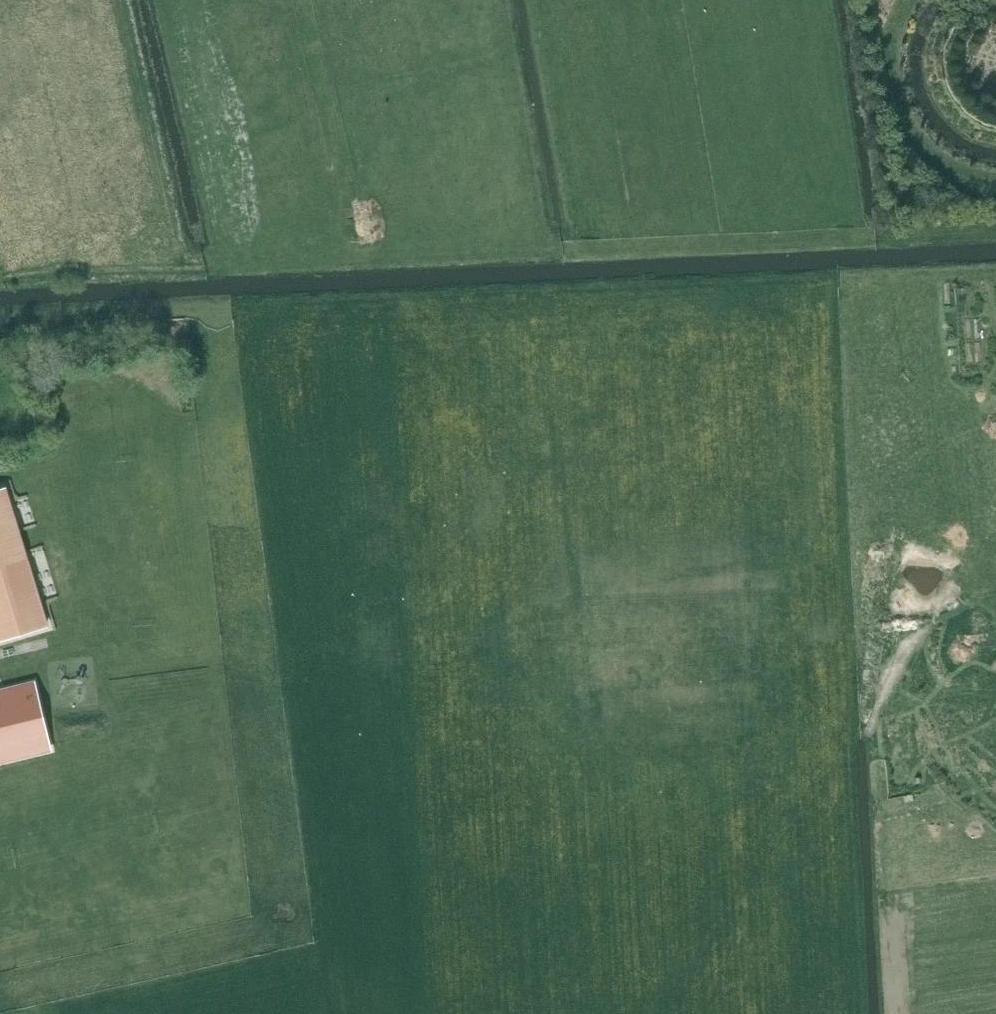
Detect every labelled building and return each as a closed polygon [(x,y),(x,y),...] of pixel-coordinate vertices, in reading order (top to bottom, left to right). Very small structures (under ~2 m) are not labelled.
[(0,489),(0,642),(49,627),(7,487),(0,489)] [(0,691),(0,762),(52,749),(36,683),(0,691)]
